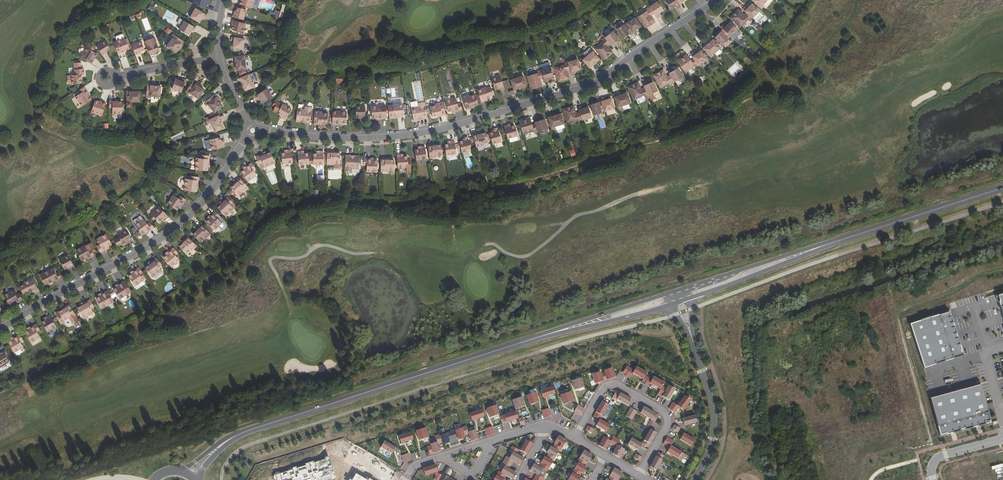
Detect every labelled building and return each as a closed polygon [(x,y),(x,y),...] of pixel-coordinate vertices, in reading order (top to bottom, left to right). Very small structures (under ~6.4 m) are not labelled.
[(239,4),(257,10),(260,0),(240,0),(239,4)] [(677,0),(667,0),(665,1),(671,10),(676,7),(678,9),(681,7),(680,4),(677,0)] [(753,1),(762,9),(765,6),(763,5),(768,0),(754,0),(753,1)] [(650,7),(654,14),(657,18),(661,16),(659,14),(664,10),(658,1),(650,7)] [(747,13),(752,19),(757,23),(764,16),(752,4),(748,8),(746,6),(743,9),(747,13)] [(235,11),(233,17),(244,20),(246,10),(237,7),(236,11),(235,11)] [(656,23),(652,18),(651,18),(650,17),(651,16),(654,14),(650,7),(646,9),(648,11),(638,17),(646,29),(656,23)] [(199,21),(201,18),(202,16),(204,17),(205,18),(207,14),(195,8),(190,16),(199,21)] [(740,28),(749,20),(750,21),(752,19),(747,13),(744,15),(743,16),(742,15),(743,14),(739,10),(731,18),(740,28)] [(141,20),(146,31),(151,29),(147,17),(141,20)] [(628,25),(632,32),(634,34),(637,32),(635,29),(640,26),(635,17),(627,23),(628,25)] [(188,34),(190,31),(191,29),(193,30),(194,30),(196,27),(185,20),(180,29),(188,34)] [(232,24),(233,24),(232,29),(243,32),(246,24),(233,20),(232,24)] [(625,27),(621,21),(615,26),(623,38),(624,37),(623,36),(625,35),(626,36),(632,32),(628,25),(625,27)] [(723,30),(729,35),(734,40),(741,34),(737,30),(738,30),(731,22),(726,27),(724,25),(721,27),(723,30)] [(605,37),(610,43),(613,47),(616,45),(614,42),(619,38),(612,30),(605,37)] [(718,37),(717,36),(715,38),(723,45),(729,40),(727,37),(729,35),(723,30),(718,35),(719,36),(718,37)] [(178,50),(179,48),(180,49),(183,46),(182,45),(184,42),(174,35),(171,38),(173,39),(167,47),(176,53),(178,50)] [(232,41),(234,41),(233,44),(233,47),(243,48),(245,38),(231,36),(230,41),(232,41)] [(144,41),(150,56),(156,53),(156,52),(159,51),(154,37),(144,41)] [(606,46),(607,45),(610,43),(605,37),(602,40),(603,41),(595,48),(604,59),(613,52),(608,47),(607,48),(606,46)] [(130,49),(125,38),(113,42),(118,54),(125,51),(130,49)] [(713,40),(703,49),(711,58),(714,55),(713,54),(720,48),(713,40)] [(96,46),(102,55),(107,52),(106,50),(110,48),(105,41),(96,46)] [(131,45),(135,55),(141,52),(141,51),(144,50),(141,41),(131,45)] [(86,47),(80,57),(91,64),(97,54),(92,51),(94,49),(92,45),(90,44),(87,48),(86,47)] [(592,51),(585,57),(584,56),(581,58),(589,68),(599,59),(592,51)] [(691,54),(694,58),(698,65),(707,59),(700,51),(695,54),(694,52),(691,54)] [(694,65),(695,67),(698,65),(694,58),(691,60),(690,61),(688,59),(689,59),(686,54),(677,61),(685,72),(694,65)] [(248,59),(247,55),(235,56),(236,70),(239,69),(239,74),(246,71),(245,59),(248,59)] [(567,62),(570,70),(571,75),(575,74),(574,71),(580,69),(577,59),(567,62)] [(565,71),(566,71),(570,70),(567,62),(564,63),(565,65),(554,68),(558,82),(569,79),(567,73),(566,73),(565,71)] [(81,63),(74,63),(75,75),(68,76),(69,84),(82,83),(82,79),(82,75),(85,75),(84,69),(81,69),(81,63)] [(550,68),(541,71),(543,78),(544,83),(548,82),(547,79),(553,78),(550,68)] [(670,75),(674,82),(683,76),(677,68),(672,71),(670,68),(667,70),(670,75)] [(666,75),(663,70),(653,75),(660,88),(670,82),(671,83),(674,82),(670,75),(667,76),(666,77),(665,75),(666,75)] [(531,90),(542,87),(540,81),(539,82),(538,80),(540,79),(543,78),(541,71),(537,72),(537,73),(527,77),(531,90)] [(254,75),(253,72),(240,78),(245,90),(254,86),(252,82),(257,80),(255,74),(254,75)] [(495,89),(499,88),(500,88),(500,89),(501,90),(504,89),(500,75),(491,78),(495,89)] [(514,77),(510,78),(513,89),(513,90),(526,86),(523,76),(514,79),(514,77)] [(182,78),(182,80),(181,81),(179,80),(175,79),(172,88),(181,92),(186,80),(182,78)] [(204,89),(201,87),(199,86),(200,85),(196,82),(196,83),(193,81),(186,92),(189,94),(190,92),(198,98),(204,89)] [(642,82),(644,88),(648,95),(657,91),(652,81),(647,84),(645,81),(642,82)] [(648,95),(644,88),(641,89),(640,90),(639,88),(640,87),(638,82),(627,87),(633,99),(644,95),(644,96),(648,95)] [(161,86),(157,86),(155,86),(156,84),(151,83),(151,84),(147,84),(146,97),(150,97),(150,96),(160,97),(161,86)] [(89,93),(84,86),(79,90),(81,93),(75,97),(82,106),(92,99),(88,93),(89,93)] [(485,101),(485,99),(487,99),(490,98),(489,96),(493,95),(491,86),(477,90),(481,102),(485,101)] [(259,99),(260,98),(262,100),(264,103),(272,97),(267,88),(255,96),(258,100),(259,99)] [(140,91),(136,91),(134,91),(134,90),(130,90),(130,91),(126,91),(127,104),(127,107),(132,107),(131,102),(140,102),(140,91)] [(627,92),(614,96),(618,108),(621,106),(621,105),(630,102),(627,92)] [(223,105),(220,102),(219,101),(220,100),(217,97),(214,94),(204,103),(207,106),(208,105),(215,112),(223,105)] [(470,108),(469,106),(473,105),(478,104),(475,94),(469,96),(469,95),(462,97),(466,109),(470,108)] [(448,112),(452,111),(454,110),(455,112),(462,110),(460,103),(457,103),(455,97),(445,100),(448,112)] [(601,100),(603,108),(604,110),(614,107),(611,97),(605,99),(604,97),(600,98),(601,100)] [(95,100),(91,112),(102,116),(106,103),(95,100)] [(592,104),(592,103),(590,104),(594,114),(601,112),(600,109),(603,108),(601,100),(593,103),(594,104),(592,104)] [(112,114),(122,114),(122,102),(116,102),(116,101),(109,101),(109,108),(112,108),(112,114)] [(427,118),(424,102),(418,103),(418,106),(411,108),(413,119),(421,118),(421,117),(423,117),(424,119),(427,118)] [(432,116),(438,115),(441,114),(442,115),(446,114),(443,102),(435,104),(436,105),(430,106),(432,116)] [(277,113),(280,115),(282,116),(281,118),(285,120),(292,109),(283,104),(277,113)] [(399,117),(404,117),(402,104),(391,105),(388,106),(388,107),(389,113),(389,118),(394,118),(393,116),(397,115),(399,115),(399,117)] [(381,105),(381,106),(371,106),(372,118),(375,118),(378,118),(378,119),(386,119),(385,114),(389,113),(388,107),(385,107),(385,105),(381,105)] [(576,113),(574,113),(574,112),(575,111),(573,105),(562,109),(566,122),(577,119),(578,120),(581,119),(579,112),(576,113)] [(579,112),(581,119),(591,117),(588,107),(582,108),(581,105),(577,106),(579,112)] [(307,121),(306,123),(310,123),(312,107),(305,106),(305,109),(297,109),(296,121),(304,122),(304,120),(307,121)] [(360,118),(361,118),(361,119),(361,120),(365,120),(365,106),(356,106),(356,118),(360,118)] [(318,124),(318,122),(322,122),(327,123),(328,113),(322,112),(322,111),(315,110),(314,123),(318,124)] [(339,125),(340,123),(342,123),(346,123),(346,111),(336,111),(336,118),(332,117),(332,125),(339,125)] [(561,113),(548,117),(551,129),(555,128),(555,126),(564,123),(561,113)] [(224,128),(218,115),(207,121),(208,124),(211,123),(215,131),(224,128)] [(537,116),(533,117),(535,124),(537,131),(547,129),(544,119),(538,120),(537,116)] [(534,133),(537,131),(535,124),(532,125),(530,125),(530,123),(531,123),(529,117),(518,120),(522,134),(533,131),(534,133)] [(511,126),(509,127),(508,125),(504,126),(508,138),(518,135),(515,125),(511,126)] [(494,128),(494,130),(495,131),(493,132),(489,133),(493,144),(502,141),(497,127),(494,128)] [(477,134),(473,135),(476,147),(484,145),(483,144),(489,142),(486,132),(481,134),(477,135),(477,134)] [(463,152),(471,150),(468,136),(464,137),(464,138),(465,140),(463,140),(459,141),(462,152),(463,152)] [(225,147),(225,143),(223,143),(222,141),(221,137),(210,139),(213,150),(225,147)] [(451,141),(451,143),(448,144),(445,144),(446,155),(457,153),(455,140),(451,141)] [(432,144),(428,145),(430,158),(437,157),(437,155),(443,155),(441,145),(436,146),(432,146),(432,144)] [(421,146),(421,149),(418,149),(415,150),(416,161),(427,159),(425,146),(421,146)] [(291,149),(287,150),(287,152),(284,153),(281,153),(282,164),(293,162),(291,149)] [(308,153),(304,153),(302,153),(301,151),(298,151),(299,164),(309,163),(309,156),(308,153)] [(309,163),(313,163),(313,164),(323,164),(324,151),(320,151),(320,153),(317,153),(313,153),(313,156),(309,156),(309,163)] [(331,151),(327,151),(327,154),(325,154),(325,164),(334,164),(334,168),(340,168),(340,153),(331,153),(331,151)] [(267,153),(264,154),(264,153),(256,155),(258,163),(262,162),(263,167),(274,163),(271,152),(267,153)] [(207,166),(207,163),(209,163),(210,155),(201,155),(201,158),(196,158),(195,170),(207,170),(207,166)] [(359,168),(360,156),(352,156),(352,157),(349,157),(349,155),(346,155),(345,171),(352,171),(352,168),(359,168)] [(403,157),(401,157),(401,155),(397,155),(398,168),(406,167),(407,173),(411,173),(410,160),(408,160),(407,156),(403,157)] [(374,160),(371,160),(371,159),(364,158),(363,165),(367,166),(366,172),(377,172),(378,161),(374,160)] [(385,159),(381,159),(381,172),(388,172),(388,170),(394,170),(394,160),(389,160),(385,160),(385,159)] [(252,163),(249,165),(250,166),(248,168),(247,167),(241,171),(248,181),(254,177),(256,180),(261,176),(252,163)] [(195,192),(195,188),(196,184),(198,185),(199,177),(190,176),(190,179),(185,178),(183,190),(195,192)] [(243,192),(249,188),(240,178),(238,180),(238,182),(235,184),(231,188),(238,195),(242,191),(243,192)] [(176,211),(178,208),(180,206),(181,207),(185,200),(179,196),(177,199),(172,196),(166,205),(176,211)] [(234,203),(228,196),(222,202),(223,203),(221,205),(218,208),(226,216),(234,208),(231,205),(234,203)] [(162,219),(164,218),(166,219),(168,217),(159,207),(149,216),(154,221),(157,219),(159,222),(162,219)] [(215,211),(213,213),(214,215),(212,216),(211,215),(205,221),(214,230),(219,225),(221,227),(226,223),(215,211)] [(133,221),(135,225),(143,219),(140,216),(133,221)] [(143,219),(135,225),(142,235),(145,232),(147,231),(148,232),(154,228),(150,222),(147,224),(143,219)] [(205,239),(211,234),(202,224),(199,227),(200,228),(197,231),(193,234),(200,242),(204,238),(205,239)] [(126,243),(128,242),(129,244),(132,241),(126,230),(117,235),(119,238),(114,240),(117,246),(122,243),(123,244),(126,243)] [(107,249),(106,248),(109,246),(112,245),(106,234),(97,239),(100,245),(97,246),(100,253),(107,249)] [(191,251),(197,246),(188,236),(185,239),(186,241),(183,243),(179,247),(186,254),(190,250),(191,251)] [(85,259),(88,258),(88,259),(95,256),(92,249),(89,251),(86,245),(77,251),(82,261),(85,259)] [(174,247),(171,250),(172,252),(170,253),(169,252),(163,257),(170,267),(176,262),(178,264),(184,260),(174,247)] [(68,268),(69,267),(70,269),(74,267),(68,255),(59,260),(65,270),(68,268)] [(157,258),(150,262),(151,264),(149,266),(145,268),(152,278),(162,271),(159,267),(162,264),(157,258)] [(139,267),(133,272),(134,273),(131,275),(128,277),(135,287),(144,280),(140,275),(143,273),(139,267)] [(50,284),(53,282),(55,281),(56,282),(62,278),(59,272),(56,274),(53,268),(44,273),(44,274),(41,276),(45,284),(49,282),(50,284)] [(33,291),(35,291),(35,292),(36,293),(40,291),(32,278),(24,283),(25,284),(19,287),(23,294),(29,291),(30,293),(33,291)] [(124,280),(118,284),(119,286),(117,287),(113,289),(119,299),(129,293),(126,288),(128,287),(124,280)] [(13,304),(16,303),(16,304),(23,300),(19,294),(16,296),(13,290),(4,295),(10,306),(13,304)] [(108,290),(101,293),(102,295),(100,296),(96,298),(102,308),(111,303),(108,298),(111,296),(108,290)] [(90,299),(83,303),(84,305),(81,306),(78,308),(83,319),(94,313),(92,309),(95,307),(90,299)] [(79,320),(70,304),(66,306),(67,307),(64,309),(59,311),(56,313),(62,324),(65,322),(67,326),(72,323),(72,324),(79,320)] [(963,356),(949,311),(936,316),(910,324),(924,368),(963,356)] [(50,315),(47,317),(48,319),(45,320),(42,322),(48,331),(51,329),(54,335),(59,332),(50,315)] [(36,324),(30,327),(31,329),(28,330),(25,332),(31,342),(40,337),(37,332),(40,330),(36,324)] [(20,334),(13,338),(14,339),(12,341),(8,343),(14,353),(24,347),(21,342),(23,340),(20,334)] [(0,354),(0,368),(10,362),(3,352),(0,354)] [(646,376),(647,373),(636,367),(634,370),(630,368),(626,375),(630,378),(633,373),(639,377),(641,378),(643,379),(641,382),(645,384),(649,378),(646,376)] [(616,377),(613,368),(604,370),(605,372),(607,380),(609,379),(611,379),(616,377)] [(607,380),(605,372),(601,374),(600,372),(592,374),(595,384),(599,382),(602,381),(607,380)] [(665,383),(654,377),(652,379),(649,378),(645,384),(648,386),(650,383),(652,384),(654,386),(661,389),(658,394),(662,396),(667,389),(663,387),(665,383)] [(584,387),(581,378),(572,381),(572,382),(573,385),(575,390),(584,387)] [(991,422),(981,384),(930,398),(940,436),(991,422)] [(669,400),(675,389),(669,385),(667,389),(662,396),(664,398),(667,399),(669,400)] [(547,396),(555,394),(553,387),(541,391),(543,398),(544,397),(547,396)] [(627,406),(631,399),(616,391),(612,398),(616,400),(617,399),(627,406)] [(536,394),(536,392),(527,395),(530,405),(539,402),(537,396),(536,394)] [(573,401),(570,392),(561,395),(561,396),(562,399),(564,404),(573,401)] [(683,410),(691,400),(685,396),(678,406),(676,405),(672,411),(675,413),(678,408),(679,407),(681,409),(683,410)] [(522,398),(522,397),(512,400),(515,409),(525,406),(524,402),(522,398)] [(600,420),(609,405),(602,401),(598,409),(596,411),(594,416),(600,419),(600,420)] [(499,414),(496,405),(487,408),(487,409),(488,412),(490,417),(499,414)] [(655,423),(659,415),(648,409),(645,407),(644,407),(640,413),(651,419),(650,420),(655,423)] [(629,418),(634,410),(631,408),(626,416),(629,418)] [(484,416),(482,410),(470,413),(472,420),(473,420),(476,419),(484,416)] [(632,420),(637,411),(634,410),(629,418),(632,420)] [(518,418),(516,411),(500,417),(502,423),(507,422),(510,421),(518,418)] [(697,422),(695,415),(683,418),(683,421),(684,423),(685,425),(697,422)] [(607,432),(610,425),(600,420),(600,419),(599,421),(598,423),(596,426),(607,432)] [(478,439),(475,430),(469,432),(467,426),(462,427),(462,428),(465,436),(469,434),(470,436),(471,439),(471,441),(478,439)] [(428,437),(425,428),(416,431),(416,432),(417,435),(419,440),(428,437)] [(465,436),(462,428),(451,432),(454,439),(458,438),(458,440),(460,439),(463,438),(465,438),(465,436)] [(652,440),(657,433),(650,429),(642,444),(648,447),(651,443),(652,440)] [(413,439),(411,432),(399,436),(401,443),(413,439)] [(454,439),(451,432),(440,435),(443,443),(443,445),(445,444),(448,443),(450,442),(449,440),(454,439)] [(695,440),(684,433),(683,435),(681,438),(680,439),(691,446),(695,440)] [(439,446),(438,444),(443,443),(440,435),(435,436),(437,442),(431,444),(431,446),(434,453),(440,451),(440,449),(439,446)] [(560,452),(567,440),(559,435),(557,438),(555,441),(554,443),(555,444),(552,448),(559,451),(560,452)] [(611,441),(603,437),(598,446),(606,450),(610,444),(613,445),(617,439),(613,437),(611,441)] [(641,445),(642,444),(632,438),(628,444),(638,450),(640,448),(641,445)] [(620,458),(625,450),(617,445),(620,441),(617,439),(613,445),(616,447),(612,454),(613,454),(616,456),(620,458)] [(526,454),(533,444),(526,440),(520,450),(523,452),(525,453),(526,454)] [(685,454),(671,446),(672,444),(665,440),(663,444),(670,447),(667,452),(670,454),(673,455),(682,460),(685,454)] [(395,449),(396,447),(385,441),(381,447),(392,454),(393,452),(395,449)] [(553,461),(559,451),(552,448),(550,446),(549,448),(548,451),(547,452),(549,453),(546,458),(553,461)] [(590,458),(592,455),(584,450),(577,462),(578,463),(585,466),(587,462),(588,463),(589,461),(590,458)] [(520,464),(524,458),(517,454),(513,452),(510,458),(507,456),(504,460),(512,465),(514,461),(517,462),(520,464)] [(656,471),(665,456),(658,452),(650,467),(652,468),(654,469),(656,471)] [(547,472),(553,461),(546,458),(544,456),(543,458),(542,461),(541,463),(543,464),(540,468),(547,471),(547,472)] [(334,476),(329,458),(275,475),(277,479),(323,479),(334,476)] [(512,471),(509,469),(512,465),(504,460),(502,465),(504,467),(501,472),(506,475),(512,479),(516,473),(515,472),(512,471)] [(586,469),(587,468),(585,466),(578,463),(572,473),(579,477),(581,473),(583,474),(584,472),(586,469)] [(540,468),(534,464),(530,470),(532,471),(535,473),(537,474),(534,478),(538,479),(543,479),(544,478),(543,477),(547,471),(540,468)] [(435,465),(423,469),(426,476),(435,473),(436,476),(434,479),(435,479),(439,479),(442,475),(438,473),(437,469),(436,467),(435,465)] [(623,473),(614,468),(610,476),(608,479),(618,479),(623,473)] [(503,479),(506,475),(501,472),(499,471),(494,479),(505,479),(503,479)]
